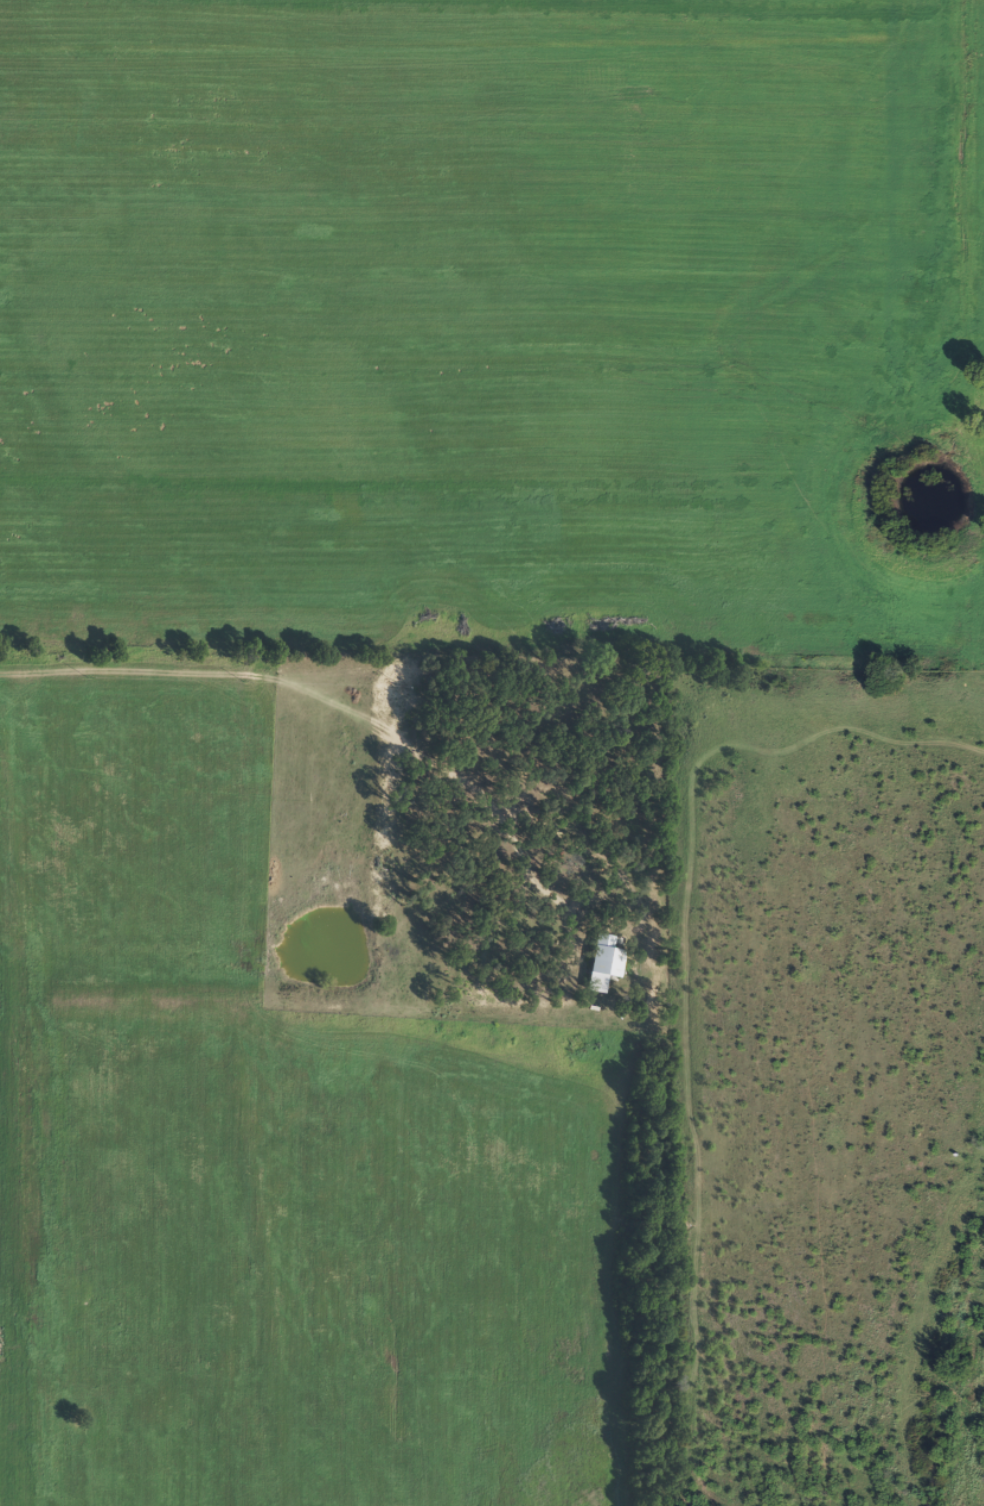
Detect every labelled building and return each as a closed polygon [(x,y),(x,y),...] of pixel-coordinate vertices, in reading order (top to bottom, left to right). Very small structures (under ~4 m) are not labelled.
[(621,986),(625,958),(616,956),(617,945),(596,942),(588,1000),(605,1002),(608,984),(621,986)]
